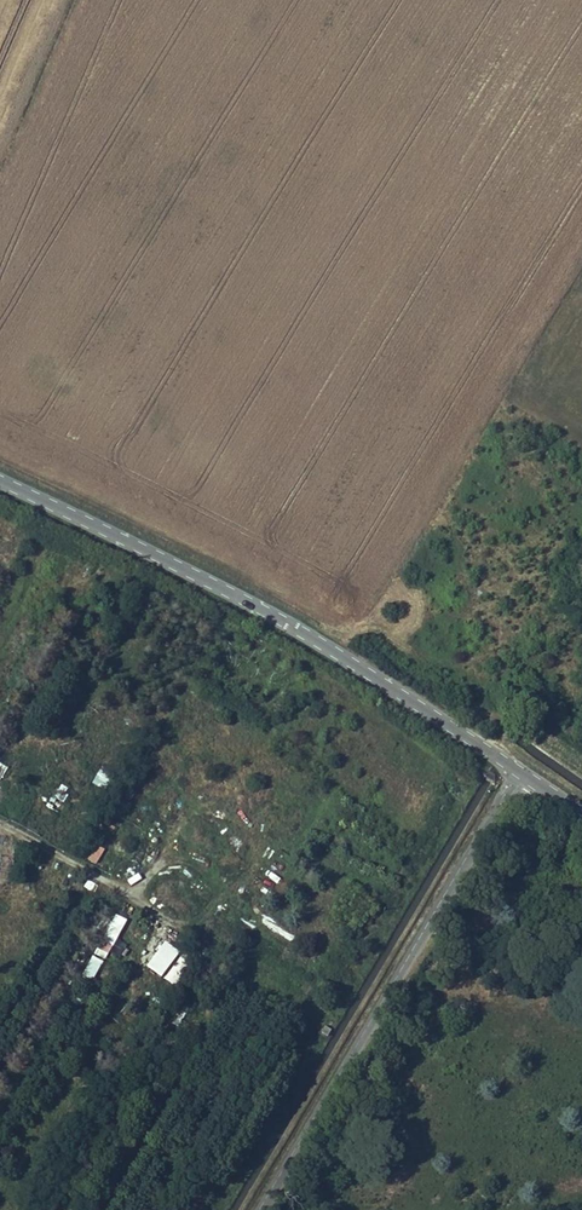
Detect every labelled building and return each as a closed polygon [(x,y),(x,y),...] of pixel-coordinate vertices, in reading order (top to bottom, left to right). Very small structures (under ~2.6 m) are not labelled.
[(45,807),(59,813),(68,791),(55,786),(45,807)] [(87,860),(97,864),(104,848),(95,844),(87,860)] [(95,980),(125,919),(114,913),(83,974),(95,980)] [(162,976),(180,950),(164,939),(146,965),(162,976)] [(112,950),(120,955),(126,944),(118,940),(112,950)] [(163,977),(172,984),(191,962),(182,955),(163,977)]
